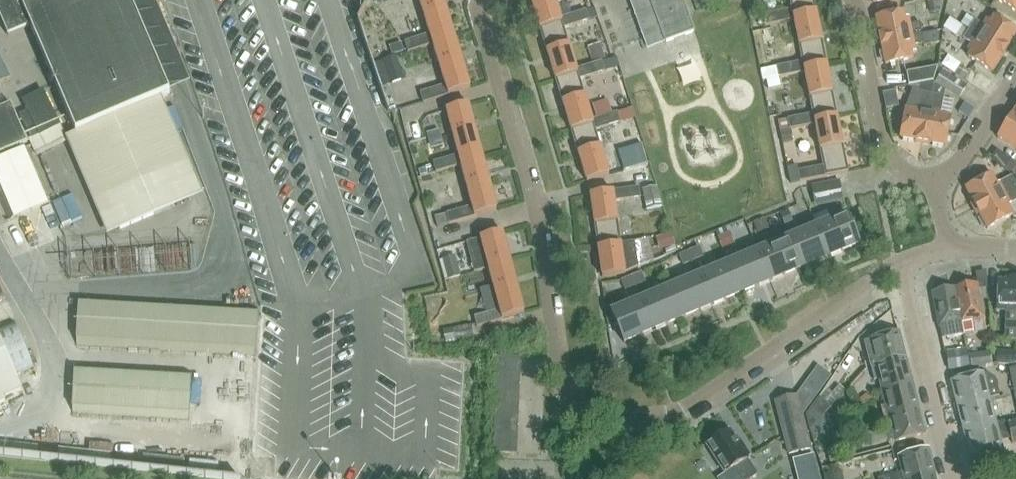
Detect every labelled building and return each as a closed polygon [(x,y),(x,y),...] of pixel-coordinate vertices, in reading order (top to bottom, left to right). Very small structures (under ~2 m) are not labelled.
[(127,0),(0,0),(0,19),(6,33),(29,23),(74,132),(65,136),(106,235),(200,196),(159,99),(166,96),(127,0)] [(433,45),(432,43),(454,36),(443,0),(419,0),(430,35),(404,42),(408,53),(433,45)] [(564,29),(597,19),(594,9),(561,19),(556,4),(568,0),(534,0),(531,1),(531,2),(532,2),(547,52),(569,45),(564,29)] [(644,41),(652,38),(652,37),(661,34),(664,43),(695,32),(683,0),(630,0),(633,9),(644,41)] [(699,0),(690,0),(695,12),(703,9),(699,0)] [(794,20),(794,17),(816,12),(813,0),(790,0),(792,10),(766,15),(768,24),(768,26),(794,20)] [(938,0),(928,2),(930,13),(940,12),(938,0)] [(1015,13),(1015,0),(996,0),(1015,13)] [(779,78),(805,73),(804,69),(826,64),(816,12),(794,17),(794,20),(803,62),(777,67),(779,78)] [(875,19),(880,42),(922,34),(920,23),(908,26),(907,19),(902,19),(901,14),(875,19)] [(768,24),(766,15),(757,17),(759,25),(768,24)] [(977,35),(1004,53),(1015,35),(1015,32),(993,18),(990,23),(986,21),(983,26),(974,21),(968,30),(977,35)] [(922,34),(880,42),(885,66),(911,60),(910,55),(914,54),(912,46),(924,44),(924,46),(939,43),(937,32),(922,35),(922,34)] [(992,73),(1004,53),(977,35),(967,51),(971,53),(968,58),(992,73)] [(470,87),(454,36),(432,43),(433,45),(445,86),(420,93),(423,104),(450,95),(449,95),(470,88),(470,87)] [(401,42),(390,46),(393,55),(404,51),(401,42)] [(576,70),(569,45),(547,52),(562,103),(584,96),(579,80),(605,72),(602,62),(576,70)] [(603,47),(590,51),(594,62),(607,58),(603,47)] [(12,79),(0,56),(0,85),(12,79)] [(405,79),(397,56),(375,63),(382,87),(405,79)] [(958,63),(952,72),(963,79),(969,69),(958,63)] [(789,130),(816,125),(815,121),(837,116),(826,64),(804,69),(805,73),(814,114),(787,120),(789,130)] [(937,68),(906,73),(908,86),(921,84),(933,82),(937,68)] [(933,84),(922,143),(945,147),(950,118),(939,116),(944,90),(959,100),(968,86),(943,71),(935,83),(933,84)] [(767,80),(769,89),(781,86),(779,78),(767,80)] [(913,91),(906,110),(905,110),(900,139),(922,143),(933,84),(920,86),(919,92),(913,91)] [(61,126),(44,91),(22,101),(27,111),(20,115),(32,140),(61,126)] [(592,121),(584,96),(562,103),(578,154),(600,147),(595,131),(620,123),(617,113),(592,121)] [(0,109),(0,154),(27,142),(11,104),(0,109)] [(435,173),(461,166),(460,164),(482,158),(468,105),(446,111),(446,112),(458,156),(433,163),(435,173)] [(848,171),(837,116),(815,121),(816,125),(825,166),(798,172),(797,166),(788,168),(791,184),(827,177),(827,176),(848,172),(848,171)] [(1011,116),(998,137),(1015,149),(1015,120),(1011,116)] [(787,120),(778,121),(780,132),(789,130),(787,120)] [(783,143),(792,141),(789,130),(780,132),(783,143)] [(624,170),(647,163),(641,145),(618,151),(624,170)] [(608,174),(600,147),(578,154),(587,181),(586,181),(587,182),(609,175),(608,174)] [(0,159),(0,185),(14,219),(48,204),(24,149),(0,159)] [(496,209),(482,158),(460,164),(461,166),(472,207),(435,217),(438,227),(476,217),(476,216),(496,210),(496,209)] [(1007,169),(1015,176),(1015,164),(1013,161),(1007,169)] [(975,209),(1015,188),(1015,182),(1012,175),(995,184),(990,175),(964,189),(975,209)] [(841,183),(813,188),(816,202),(835,198),(836,205),(845,203),(841,183)] [(621,245),(620,244),(614,202),(640,198),(639,188),(611,192),(612,192),(590,196),(590,197),(591,197),(598,248),(621,245)] [(975,209),(986,230),(1012,216),(1007,206),(1015,202),(1015,188),(975,209)] [(658,189),(643,192),(648,213),(663,210),(658,189)] [(75,193),(56,200),(64,222),(83,215),(75,193)] [(788,209),(780,212),(785,224),(793,221),(788,209)] [(857,244),(857,245),(859,245),(846,215),(845,216),(845,217),(817,228),(828,256),(857,244)] [(766,218),(754,223),(758,232),(770,228),(766,218)] [(799,269),(828,256),(817,228),(788,241),(799,269)] [(731,231),(717,237),(721,247),(735,241),(731,231)] [(474,273),(488,269),(488,268),(510,262),(503,234),(502,232),(480,238),(480,239),(466,243),(474,273)] [(671,233),(659,237),(663,249),(675,245),(671,233)] [(770,281),(799,269),(788,241),(758,253),(770,281)] [(598,248),(602,276),(602,278),(625,274),(625,273),(638,267),(635,242),(620,244),(621,245),(598,248)] [(704,260),(700,250),(680,258),(684,268),(704,260)] [(741,293),(770,281),(758,253),(729,265),(741,293)] [(447,280),(462,276),(456,255),(441,259),(447,280)] [(524,312),(510,262),(488,268),(488,269),(499,310),(474,317),(477,328),(503,320),(503,319),(524,313),(524,312)] [(712,305),(741,293),(729,265),(700,277),(712,305)] [(647,285),(642,275),(621,283),(626,294),(647,285)] [(682,317),(712,305),(700,277),(671,289),(682,317)] [(1005,312),(1004,341),(1015,341),(1015,280),(1006,279),(1005,282),(998,281),(997,312),(1005,312)] [(11,309),(0,284),(0,314),(11,309)] [(973,332),(986,330),(977,285),(955,290),(961,323),(971,321),(973,332)] [(653,330),(682,317),(671,289),(642,302),(653,330)] [(951,337),(964,335),(961,323),(955,290),(932,294),(939,328),(949,326),(951,337)] [(624,343),(625,342),(624,342),(653,330),(642,302),(613,314),(612,313),(611,313),(624,343)] [(256,351),(258,314),(79,304),(77,340),(256,351)] [(397,319),(397,337),(407,338),(407,319),(397,319)] [(33,370),(13,322),(0,328),(0,384),(33,370)] [(445,343),(473,338),(471,325),(443,330),(445,343)] [(871,347),(876,365),(870,367),(905,359),(898,334),(870,341),(870,343),(864,344),(865,348),(871,347)] [(996,364),(1015,365),(1015,363),(1015,353),(997,351),(996,364)] [(992,366),(990,352),(970,355),(972,368),(992,366)] [(520,370),(521,357),(497,355),(497,369),(520,370)] [(946,359),(949,372),(970,367),(967,355),(946,359)] [(905,359),(870,367),(871,371),(877,370),(883,391),(911,384),(909,374),(905,359)] [(497,369),(496,383),(520,384),(520,370),(497,369)] [(190,414),(192,378),(74,371),(72,408),(190,414)] [(983,377),(982,375),(952,382),(958,408),(995,399),(995,398),(999,397),(995,381),(989,376),(983,377)] [(495,397),(519,398),(520,384),(496,383),(495,397)] [(883,391),(888,413),(882,414),(883,418),(917,409),(913,394),(914,394),(911,384),(883,391)] [(838,386),(831,394),(838,400),(845,391),(838,386)] [(788,455),(810,449),(796,396),(775,402),(788,455)] [(495,397),(495,411),(519,412),(519,398),(495,397)] [(810,433),(823,418),(831,407),(820,397),(806,414),(810,433)] [(1002,424),(1001,422),(995,424),(990,404),(996,403),(995,399),(958,408),(965,434),(1002,424)] [(883,418),(889,417),(894,435),(888,437),(889,441),(895,440),(896,442),(924,435),(917,409),(883,418)] [(494,424),(518,425),(519,412),(495,411),(494,424)] [(823,418),(810,433),(813,442),(831,429),(823,418)] [(1006,423),(1011,444),(1015,443),(1015,421),(1006,423)] [(1002,451),(1000,443),(1010,440),(1006,423),(1002,424),(965,434),(971,459),(1002,451)] [(494,424),(494,438),(518,439),(518,425),(494,424)] [(846,436),(842,427),(830,432),(834,441),(846,436)] [(755,475),(746,460),(750,458),(740,442),(737,443),(728,429),(705,443),(724,474),(734,468),(741,478),(750,478),(755,475)] [(517,453),(518,439),(494,438),(493,452),(517,453)] [(843,459),(856,456),(853,442),(840,445),(843,459)] [(836,448),(827,450),(830,463),(839,461),(836,448)] [(900,457),(900,460),(894,461),(895,465),(901,464),(903,473),(879,478),(922,478),(934,476),(927,450),(900,457)] [(814,455),(795,460),(800,478),(820,478),(814,455)] [(841,471),(824,475),(825,478),(844,478),(841,471)]
